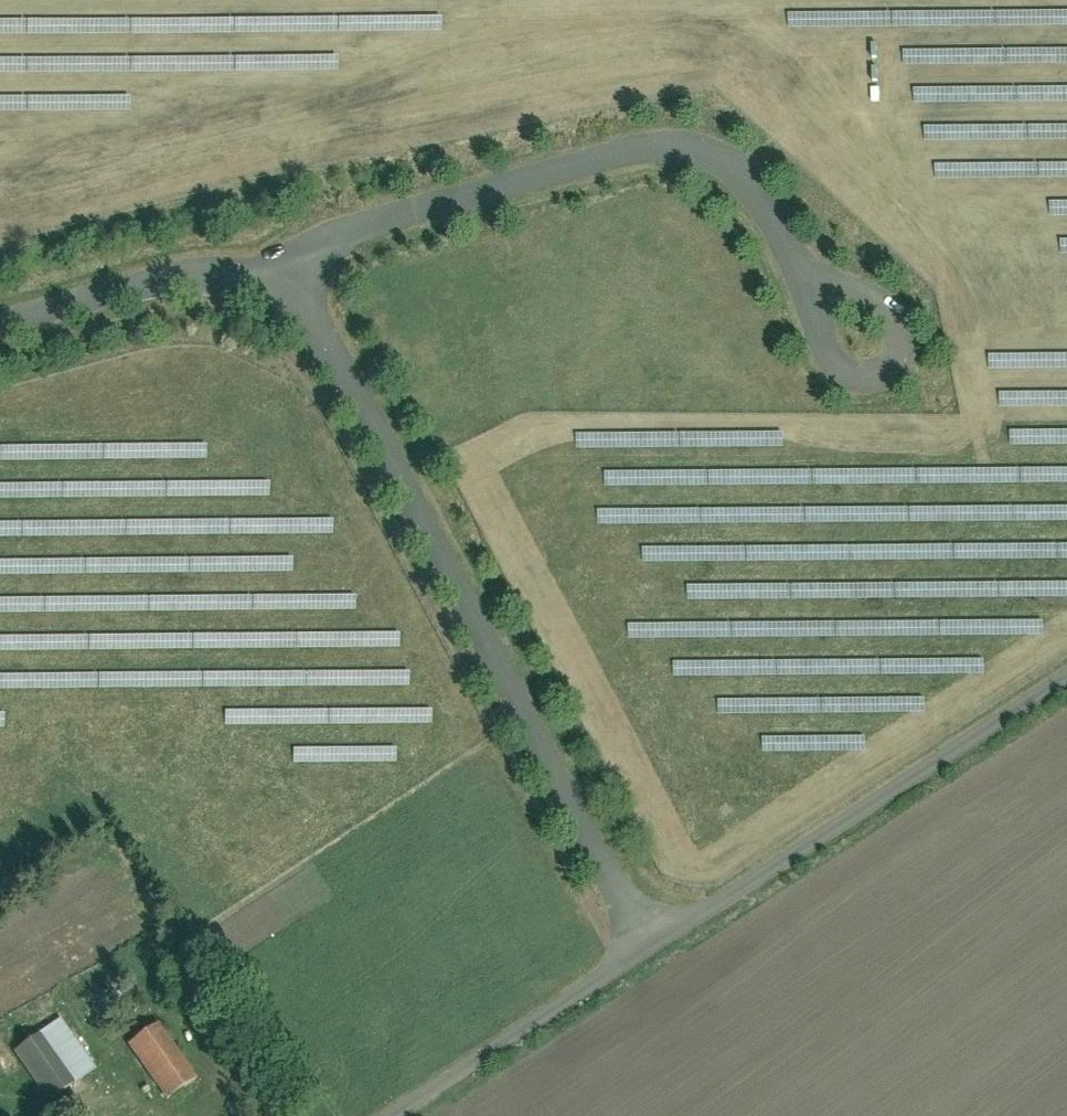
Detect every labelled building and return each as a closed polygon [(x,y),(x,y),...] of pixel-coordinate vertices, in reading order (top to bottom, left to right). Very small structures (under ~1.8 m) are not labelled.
[(103,1067),(69,1016),(21,1049),(55,1099),(103,1067)] [(209,1077),(167,1020),(134,1044),(175,1102),(209,1077)]
